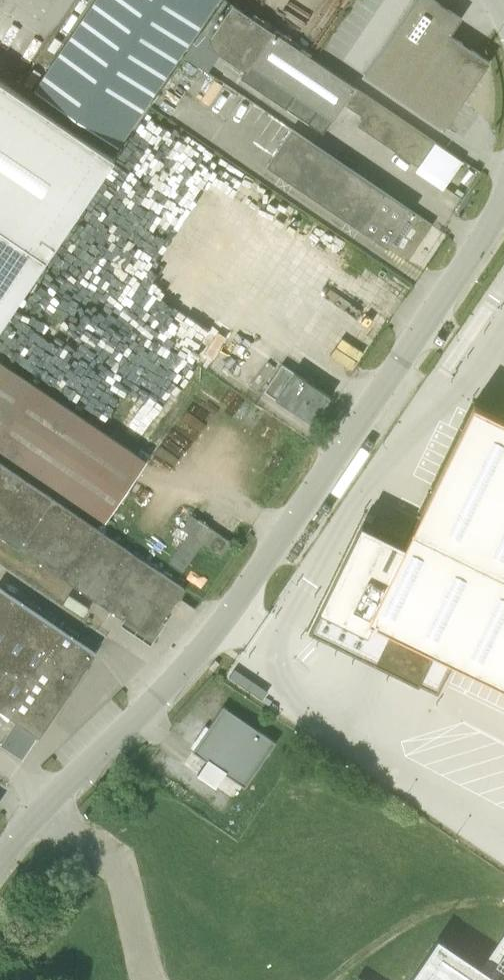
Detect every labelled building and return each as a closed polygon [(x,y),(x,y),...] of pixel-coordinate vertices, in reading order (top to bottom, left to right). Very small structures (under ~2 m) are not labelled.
[(34,91),(117,147),(217,0),(96,0),(34,91)] [(250,65),(256,68),(247,82),(322,134),(344,104),(363,117),(357,125),(418,166),(435,141),(226,0),(222,0),(184,56),(208,72),(221,54),(246,72),(250,65)] [(461,18),(435,0),(414,0),(363,74),(444,129),(489,62),(450,35),(461,18)] [(114,158),(0,81),(0,327),(114,158)] [(262,130),(282,143),(266,166),(407,261),(432,224),(272,116),(262,130)] [(108,301),(212,365),(239,321),(135,257),(108,301)] [(409,538),(363,516),(308,629),(438,692),(455,658),(503,682),(503,343),(409,538)] [(110,435),(0,361),(0,450),(105,521),(146,460),(110,435)] [(263,391),(311,423),(330,396),(282,364),(263,391)] [(184,589),(0,464),(0,535),(151,637),(184,589)] [(188,533),(168,562),(182,572),(202,542),(221,556),(231,542),(207,526),(208,525),(199,518),(198,520),(191,515),(181,529),(188,533)] [(39,736),(96,653),(0,588),(0,709),(39,736)] [(276,701),(304,720),(316,701),(289,683),(276,701)] [(224,705),(193,750),(246,785),(277,740),(224,705)] [(503,979),(503,934),(482,967),(438,937),(408,979),(503,979)]
